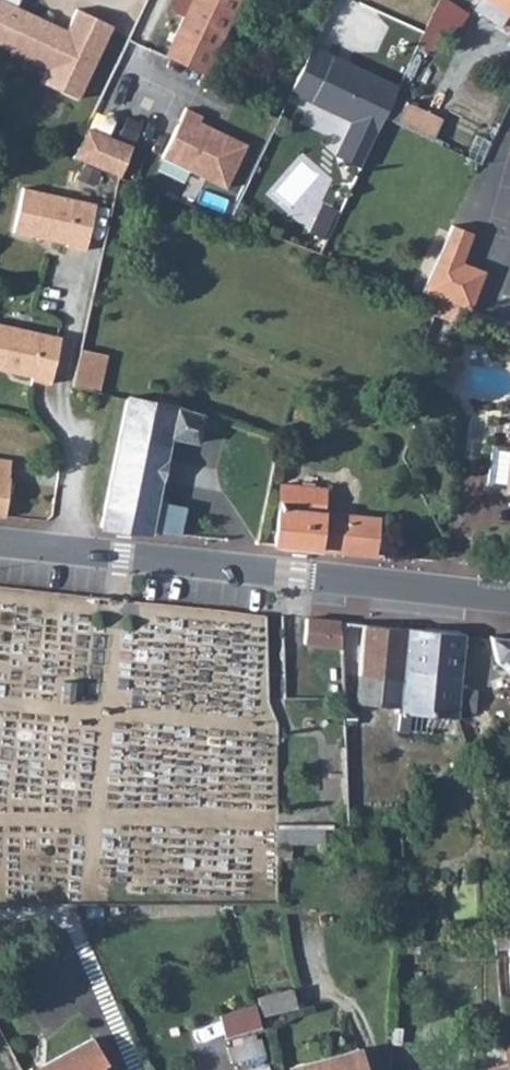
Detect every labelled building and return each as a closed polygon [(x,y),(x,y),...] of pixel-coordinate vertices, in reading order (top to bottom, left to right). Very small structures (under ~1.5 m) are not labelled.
[(18,35),(10,52),(52,71),(45,86),(81,102),(116,29),(78,11),(66,38),(51,31),(54,25),(20,9),(25,0),(0,0),(0,27),(18,35)] [(168,56),(207,74),(241,0),(193,0),(168,56)] [(509,13),(509,0),(489,0),(509,13)] [(299,74),(293,88),(355,117),(338,154),(362,165),(399,85),(362,67),(347,69),(345,60),(334,54),(321,84),(299,74)] [(186,108),(162,157),(225,188),(247,145),(200,122),(203,117),(186,108)] [(87,130),(72,160),(119,178),(132,148),(87,130)] [(95,204),(21,190),(13,235),(65,245),(64,249),(85,253),(95,204)] [(326,235),(337,208),(322,202),(311,230),(326,235)] [(453,225),(423,292),(461,307),(469,309),(483,269),(460,260),(470,231),(453,225)] [(0,326),(0,372),(31,378),(31,381),(50,385),(60,339),(0,326)] [(80,347),(76,385),(104,388),(108,350),(80,347)] [(173,406),(128,396),(102,529),(178,538),(184,507),(159,503),(172,437),(198,444),(203,416),(173,406)] [(503,443),(501,460),(509,462),(505,491),(509,491),(509,444),(503,443)] [(277,461),(279,449),(270,447),(267,459),(277,461)] [(9,480),(12,462),(0,461),(0,478),(9,480)] [(7,517),(12,480),(9,480),(0,478),(0,516),(7,517)] [(275,543),(373,554),(378,518),(324,512),(326,487),(283,483),(275,543)] [(346,647),(344,622),(312,619),(311,644),(346,647)] [(469,632),(344,622),(346,647),(346,652),(361,654),(362,676),(403,680),(404,726),(404,732),(461,734),(469,632)] [(494,635),(503,665),(509,672),(509,638),(494,635)] [(346,652),(349,726),(404,726),(403,680),(362,676),(361,654),(346,652)] [(438,941),(456,938),(454,929),(436,932),(438,941)] [(294,988),(259,993),(262,1010),(297,1005),(294,988)] [(258,1014),(226,1022),(231,1038),(262,1030),(258,1014)] [(99,1064),(104,1061),(90,1036),(29,1069),(102,1069),(99,1064)] [(270,1056),(265,1040),(234,1049),(238,1065),(270,1056)] [(299,1069),(365,1069),(361,1055),(299,1069)]
